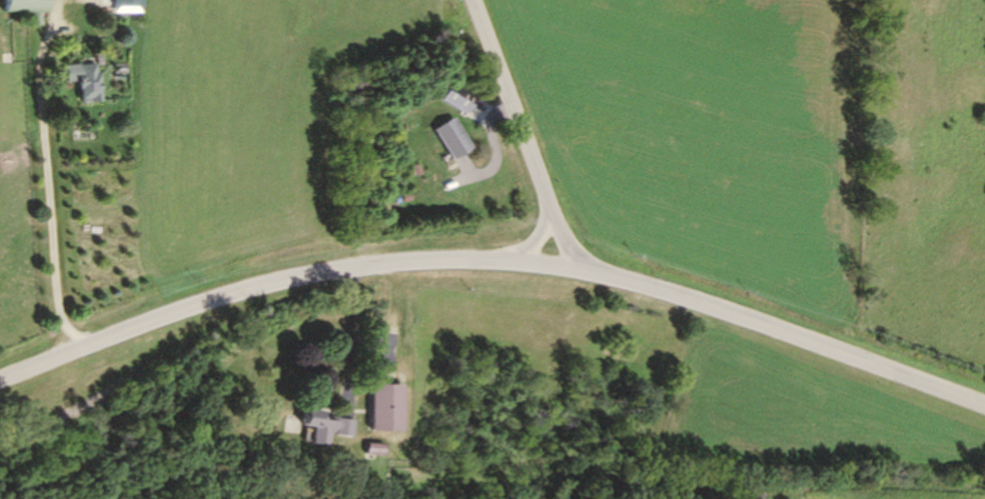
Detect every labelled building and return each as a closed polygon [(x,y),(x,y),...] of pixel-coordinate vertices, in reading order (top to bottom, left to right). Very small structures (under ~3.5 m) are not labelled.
[(44,13),(44,0),(0,0),(0,12),(44,13)] [(77,103),(100,103),(99,65),(76,66),(77,103)] [(434,129),(447,156),(468,146),(449,116),(434,129)] [(369,386),(367,433),(396,431),(399,386),(369,386)] [(301,410),(302,426),(314,426),(312,446),(329,445),(329,428),(350,437),(355,421),(301,410)] [(361,442),(364,458),(379,455),(381,439),(361,442)]
